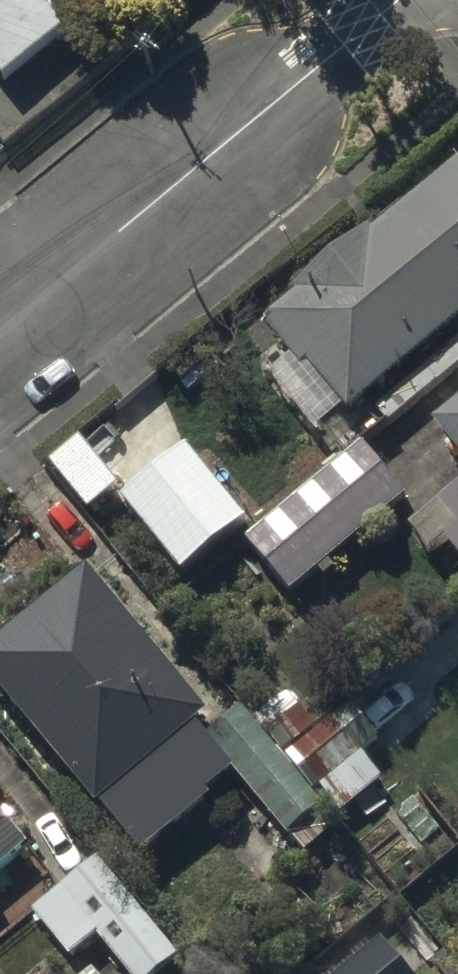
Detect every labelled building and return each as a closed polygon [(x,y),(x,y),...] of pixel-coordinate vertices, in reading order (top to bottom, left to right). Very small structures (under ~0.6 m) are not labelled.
[(2,70),(69,16),(55,0),(0,0),(0,67),(2,70)] [(349,401),(457,313),(457,154),(267,310),(295,343),(264,368),(310,424),(345,395),(349,401)] [(438,412),(457,436),(457,395),(438,412)] [(83,431),(51,456),(89,504),(120,480),(83,431)] [(406,485),(362,436),(250,535),(292,583),(317,561),(325,571),(334,563),(327,555),(406,485)] [(247,512),(185,437),(120,490),(183,566),(247,512)] [(409,515),(431,541),(445,529),(457,544),(457,475),(409,515)] [(0,632),(0,678),(96,795),(100,792),(145,847),(213,791),(207,783),(232,763),(304,850),(338,822),(239,701),(219,718),(88,559),(0,632)] [(287,685),(254,711),(283,747),(316,721),(287,685)] [(381,735),(352,697),(286,749),(315,786),(320,781),(341,807),(383,774),(363,749),(381,735)] [(29,836),(0,800),(0,860),(29,836)] [(33,903),(71,951),(100,929),(135,973),(149,973),(180,949),(103,849),(33,903)] [(388,954),(365,973),(405,973),(388,954)]
